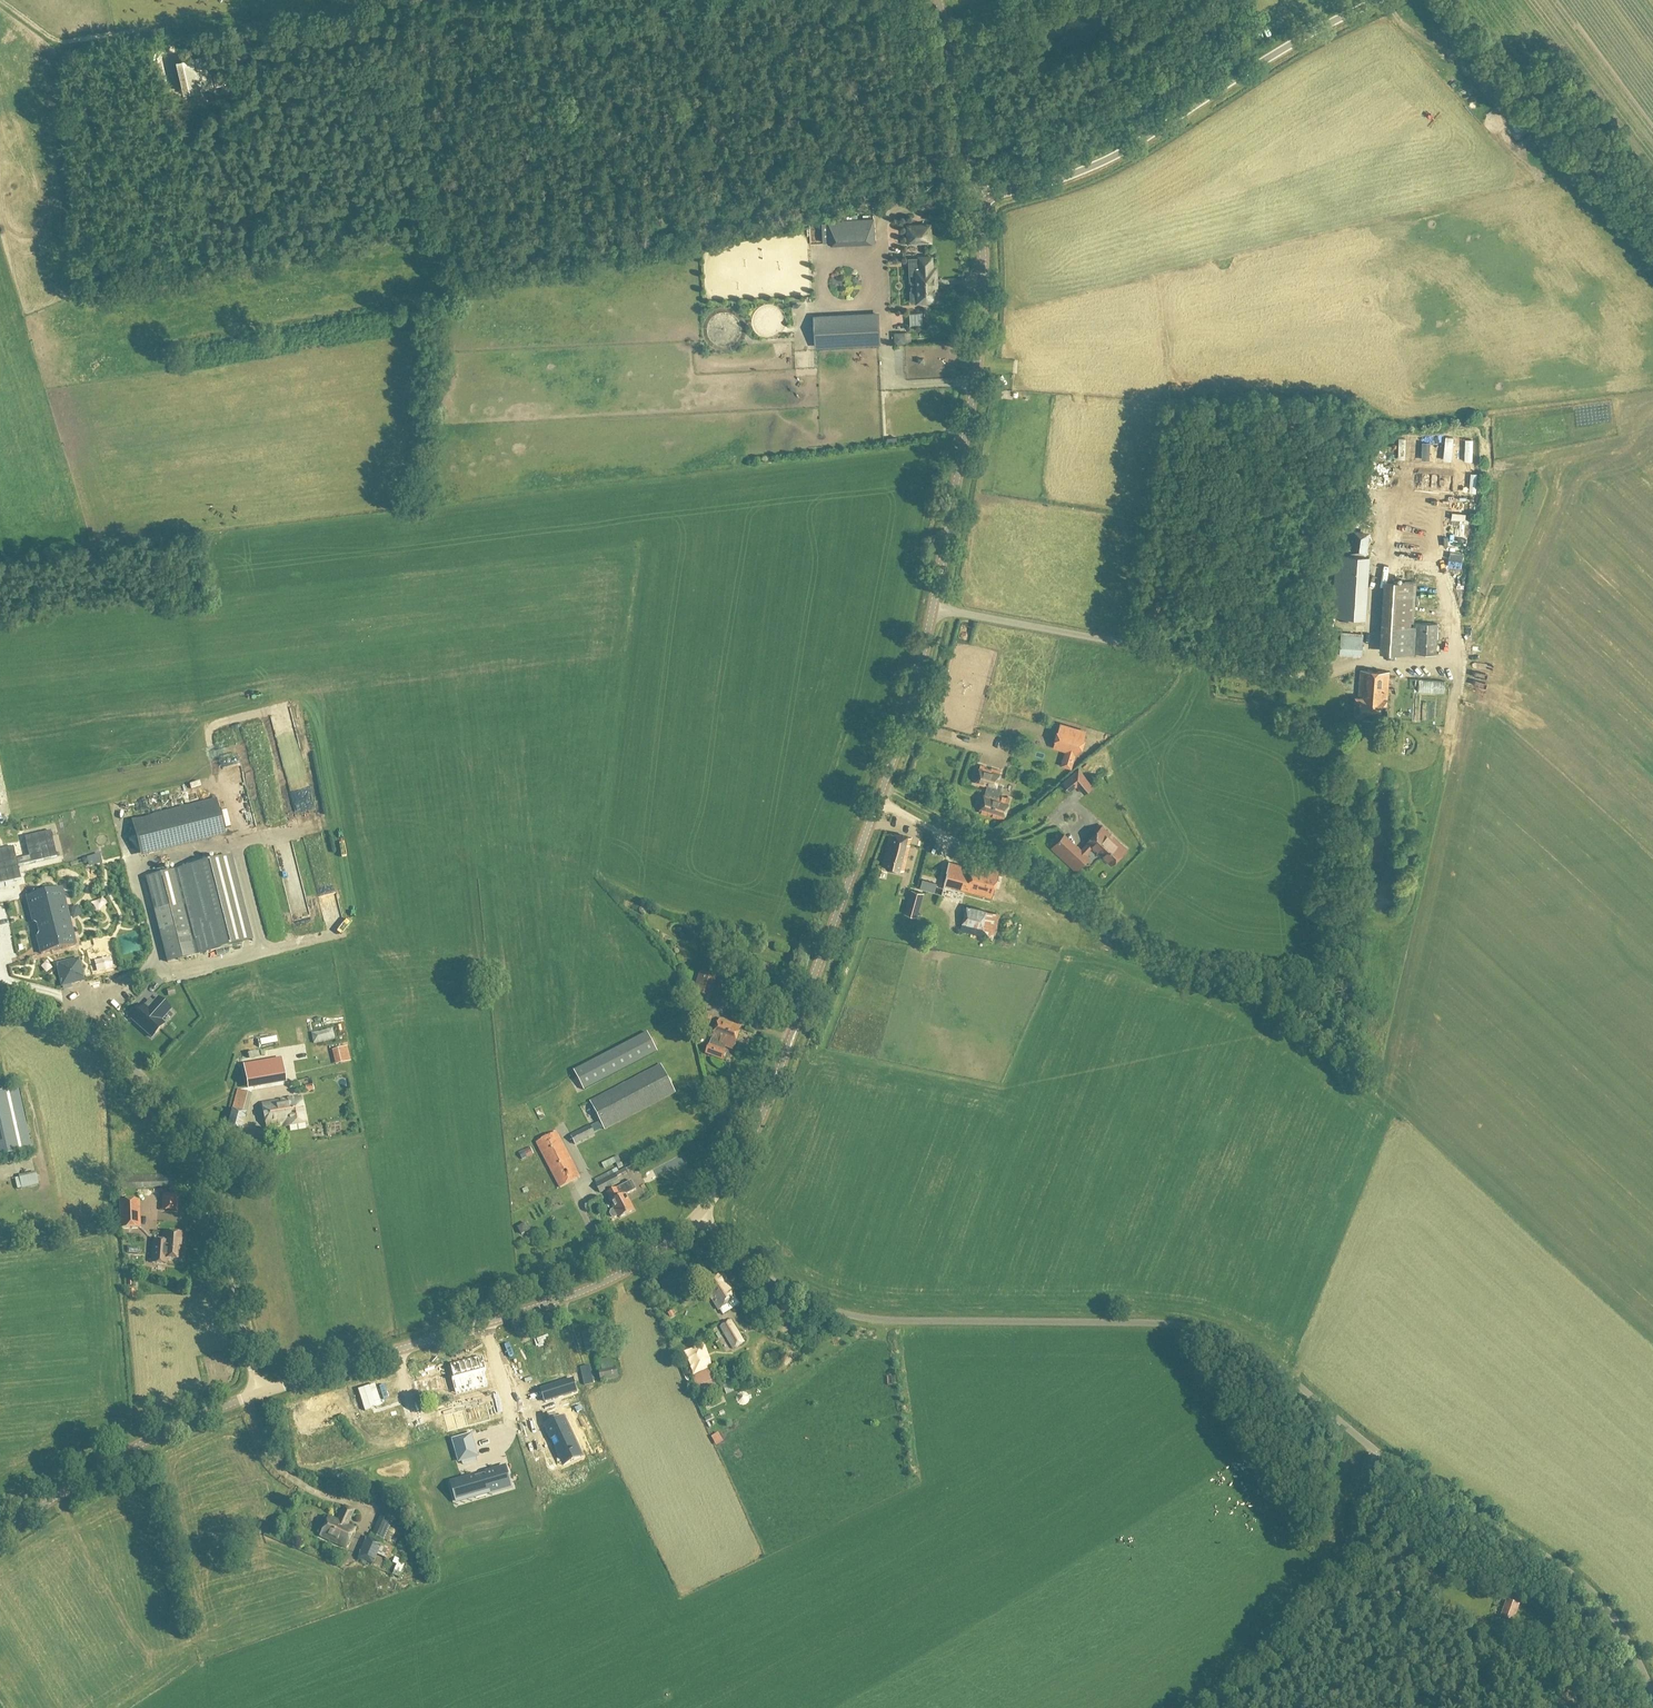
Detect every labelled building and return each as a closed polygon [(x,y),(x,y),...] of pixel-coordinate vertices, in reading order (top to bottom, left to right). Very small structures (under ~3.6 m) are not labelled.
[(206,55),(181,61),(190,93),(214,87),(206,55)] [(830,242),(873,240),(872,221),(829,223),(830,242)] [(930,225),(908,226),(909,242),(931,241),(930,225)] [(932,268),(931,257),(919,257),(920,269),(915,269),(915,270),(910,271),(910,281),(912,281),(912,291),(911,291),(911,302),(917,301),(917,303),(937,302),(937,286),(933,286),(933,280),(935,280),(935,269),(936,269),(936,268),(932,268)] [(857,277),(862,274),(857,266),(852,269),(857,277)] [(817,345),(878,342),(877,316),(816,319),(817,345)] [(905,333),(894,333),(895,344),(906,344),(905,333)] [(1370,535),(1353,533),(1350,555),(1367,557),(1370,535)] [(1338,556),(1336,586),(1367,588),(1369,558),(1367,557),(1338,556)] [(1393,582),(1389,652),(1436,655),(1438,624),(1417,622),(1416,636),(1412,636),(1416,583),(1393,582)] [(1367,588),(1336,586),(1334,618),(1365,620),(1367,588)] [(1341,633),(1339,655),(1361,657),(1363,635),(1341,633)] [(1359,698),(1355,697),(1353,717),(1355,717),(1356,722),(1363,722),(1365,718),(1386,719),(1389,672),(1360,670),(1359,698)] [(1430,681),(1431,689),(1440,688),(1440,680),(1430,681)] [(1060,725),(1054,746),(1079,754),(1086,733),(1060,725)] [(1041,747),(1038,756),(1054,760),(1056,752),(1041,747)] [(988,787),(987,791),(994,793),(995,789),(996,785),(997,785),(1001,771),(981,765),(976,783),(988,787)] [(1070,777),(1063,782),(1070,791),(1077,785),(1086,778),(1079,769),(1070,777)] [(985,791),(979,811),(1004,819),(1010,799),(999,795),(1002,786),(997,785),(996,785),(995,789),(994,793),(987,791),(985,791)] [(105,808),(116,852),(138,846),(132,820),(125,792),(9,822),(22,875),(58,866),(55,855),(60,854),(58,847),(53,848),(51,840),(47,841),(46,836),(50,835),(49,832),(54,831),(52,822),(105,808)] [(69,796),(58,797),(59,804),(70,802),(69,796)] [(160,847),(140,852),(141,857),(226,835),(216,799),(152,815),(160,847)] [(58,866),(116,852),(105,808),(52,822),(54,831),(49,832),(50,835),(46,836),(47,841),(51,840),(53,848),(58,847),(60,854),(55,855),(58,866)] [(160,847),(152,815),(132,820),(138,846),(140,852),(160,847)] [(1084,832),(1092,823),(1084,816),(1076,825),(1084,832)] [(920,834),(949,848),(956,834),(926,821),(920,834)] [(1077,850),(1062,837),(1052,847),(1077,870),(1084,863),(1080,859),(1092,846),(1111,865),(1127,849),(1102,826),(1096,832),(1097,833),(1094,837),(1093,836),(1087,842),(1088,843),(1082,850),(1079,847),(1077,850)] [(903,872),(912,839),(890,833),(882,866),(903,872)] [(21,879),(18,866),(17,859),(14,846),(0,849),(0,883),(21,879)] [(140,852),(138,846),(116,852),(58,866),(22,875),(25,886),(141,857),(140,852)] [(231,856),(145,877),(167,963),(253,941),(231,856)] [(947,870),(944,885),(945,885),(965,891),(981,895),(983,885),(995,888),(1001,866),(975,859),(972,868),(950,862),(949,861),(947,870)] [(922,879),(920,888),(935,892),(937,884),(922,879)] [(27,896),(33,922),(37,925),(39,932),(37,936),(41,953),(76,945),(61,887),(27,896)] [(921,909),(925,892),(912,888),(908,905),(921,909)] [(82,903),(80,895),(71,898),(73,906),(82,903)] [(891,895),(890,905),(898,906),(899,896),(891,895)] [(966,905),(960,931),(984,937),(983,941),(992,943),(999,914),(966,905)] [(897,928),(912,929),(912,910),(897,910),(897,928)] [(122,947),(142,943),(139,928),(119,933),(122,947)] [(89,977),(103,976),(103,968),(110,968),(108,939),(87,940),(89,977)] [(79,957),(55,963),(61,987),(85,981),(79,957)] [(702,972),(695,992),(708,997),(715,976),(702,972)] [(145,1007),(143,1006),(131,1019),(151,1037),(163,1024),(160,1021),(171,1009),(158,997),(153,1003),(151,1000),(145,1007)] [(712,1017),(698,1012),(694,1026),(708,1030),(712,1017)] [(741,1027),(719,1019),(707,1053),(724,1059),(727,1050),(724,1049),(725,1046),(733,1049),(741,1027)] [(656,1049),(647,1033),(582,1067),(574,1071),(583,1087),(590,1083),(656,1049)] [(244,1054),(245,1059),(274,1052),(273,1046),(244,1054)] [(347,1046),(337,1049),(340,1063),(351,1061),(347,1046)] [(281,1058),(258,1062),(262,1084),(285,1080),(281,1058)] [(262,1084),(258,1062),(244,1065),(248,1087),(262,1084)] [(675,1092),(661,1065),(590,1102),(604,1129),(675,1092)] [(32,1150),(18,1089),(0,1093),(0,1157),(32,1150)] [(288,1125),(288,1127),(307,1124),(302,1094),(262,1102),(267,1129),(288,1125)] [(241,1132),(246,1112),(248,1108),(234,1104),(228,1129),(226,1136),(239,1140),(241,1132)] [(590,1127),(571,1137),(575,1144),(594,1134),(590,1127)] [(560,1188),(580,1178),(556,1132),(536,1142),(560,1188)] [(618,1155),(613,1158),(618,1168),(623,1166),(618,1155)] [(601,1166),(613,1162),(611,1156),(599,1160),(601,1166)] [(618,1171),(595,1183),(600,1193),(620,1183),(617,1176),(628,1171),(625,1168),(619,1171),(618,1171)] [(18,1189),(39,1185),(36,1171),(19,1175),(19,1178),(15,1178),(18,1189)] [(634,1210),(626,1195),(635,1189),(631,1180),(616,1188),(606,1193),(611,1201),(614,1208),(610,1210),(609,1214),(611,1217),(614,1218),(618,1216),(619,1217),(634,1210)] [(162,1193),(161,1211),(178,1212),(179,1194),(162,1193)] [(141,1228),(140,1200),(119,1201),(120,1228),(141,1228)] [(522,1233),(530,1229),(527,1222),(518,1227),(522,1233)] [(163,1241),(153,1240),(151,1263),(167,1264),(168,1259),(182,1260),(184,1233),(164,1232),(163,1241)] [(723,1274),(704,1286),(719,1309),(714,1311),(714,1310),(704,1317),(723,1348),(734,1341),(717,1315),(721,1313),(722,1314),(741,1302),(723,1274)] [(483,1356),(450,1365),(454,1379),(485,1371),(485,1372),(487,1371),(483,1356)] [(579,1366),(584,1381),(589,1379),(585,1364),(579,1366)] [(706,1368),(689,1375),(699,1398),(716,1390),(706,1368)] [(454,1379),(452,1379),(456,1394),(489,1386),(485,1372),(485,1371),(454,1379)] [(573,1379),(552,1385),(556,1398),(577,1391),(573,1379)] [(464,1409),(443,1415),(448,1431),(468,1426),(464,1409)] [(565,1416),(545,1425),(559,1457),(570,1452),(573,1451),(579,1448),(565,1416)] [(471,1435),(454,1440),(460,1461),(462,1460),(463,1463),(476,1460),(475,1456),(477,1456),(471,1435)] [(506,1467),(458,1481),(463,1498),(491,1490),(491,1492),(511,1486),(506,1467)] [(523,1491),(524,1500),(539,1498),(537,1489),(523,1491)] [(527,1507),(542,1502),(540,1497),(526,1502),(527,1507)] [(320,1536),(346,1548),(355,1528),(347,1525),(353,1510),(344,1506),(338,1520),(329,1516),(320,1536)] [(380,1514),(372,1534),(385,1539),(393,1519),(380,1514)] [(390,1547),(381,1544),(381,1543),(367,1537),(358,1557),(373,1563),(376,1554),(385,1557),(390,1547)] [(399,1578),(404,1564),(398,1562),(392,1575),(399,1578)] [(1501,1616),(1514,1621),(1519,1605),(1507,1600),(1501,1616)]
